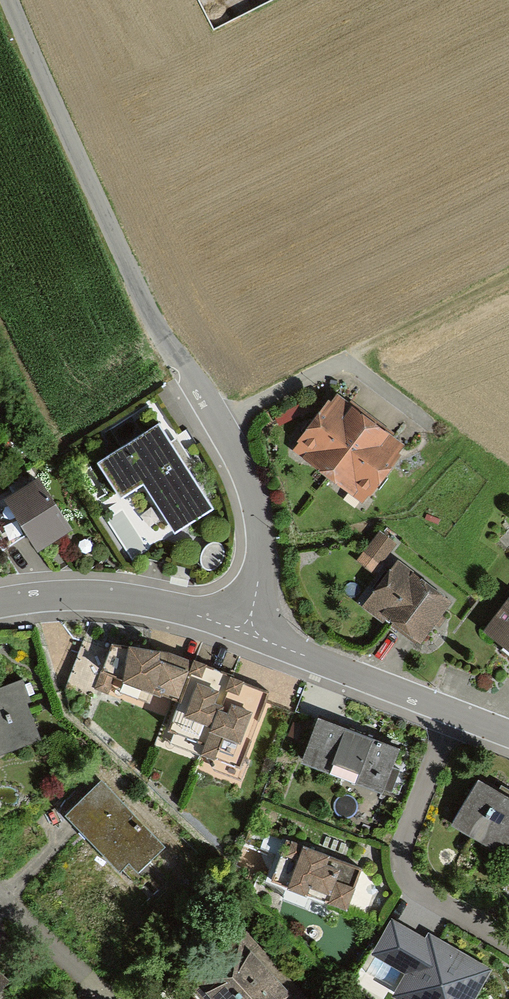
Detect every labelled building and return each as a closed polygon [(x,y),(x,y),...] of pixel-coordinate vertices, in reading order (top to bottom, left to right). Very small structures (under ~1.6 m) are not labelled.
[(298,446),(292,453),(362,506),(367,499),(369,500),(402,458),(399,456),(405,448),(391,437),(349,405),(337,396),(330,404),(329,403),(297,445),(298,446)] [(159,423),(99,461),(120,495),(145,479),(176,529),(212,506),(171,442),(159,423)] [(39,483),(5,504),(38,557),(72,536),(62,520),(39,483)] [(364,554),(381,567),(397,546),(380,533),(364,554)] [(400,562),(363,610),(383,625),(387,621),(420,647),(454,604),(400,562)] [(484,634),(508,654),(508,602),(484,634)] [(179,693),(193,657),(161,644),(129,637),(127,642),(112,639),(109,649),(95,687),(109,692),(118,670),(179,693)] [(109,649),(82,640),(66,686),(92,696),(95,687),(109,649)] [(203,744),(240,759),(268,689),(243,679),(244,676),(207,661),(208,659),(195,654),(193,657),(179,693),(167,722),(206,737),(203,744)] [(43,737),(28,697),(31,696),(23,675),(0,684),(0,752),(43,737)] [(400,741),(319,709),(301,755),(382,787),(400,741)] [(479,775),(454,820),(502,847),(508,837),(508,838),(508,791),(479,775)] [(165,843),(101,776),(67,808),(107,851),(122,866),(129,860),(137,869),(165,843)] [(344,908),(361,866),(328,853),(330,848),(303,837),(301,840),(284,833),(267,877),(288,885),(284,895),(307,904),(310,895),(344,908)] [(240,915),(155,992),(161,998),(317,998),(240,915)] [(488,966),(437,935),(429,931),(426,937),(393,918),(375,947),(407,966),(394,987),(414,998),(469,998),(488,966)] [(10,976),(0,967),(0,986),(10,976)]
